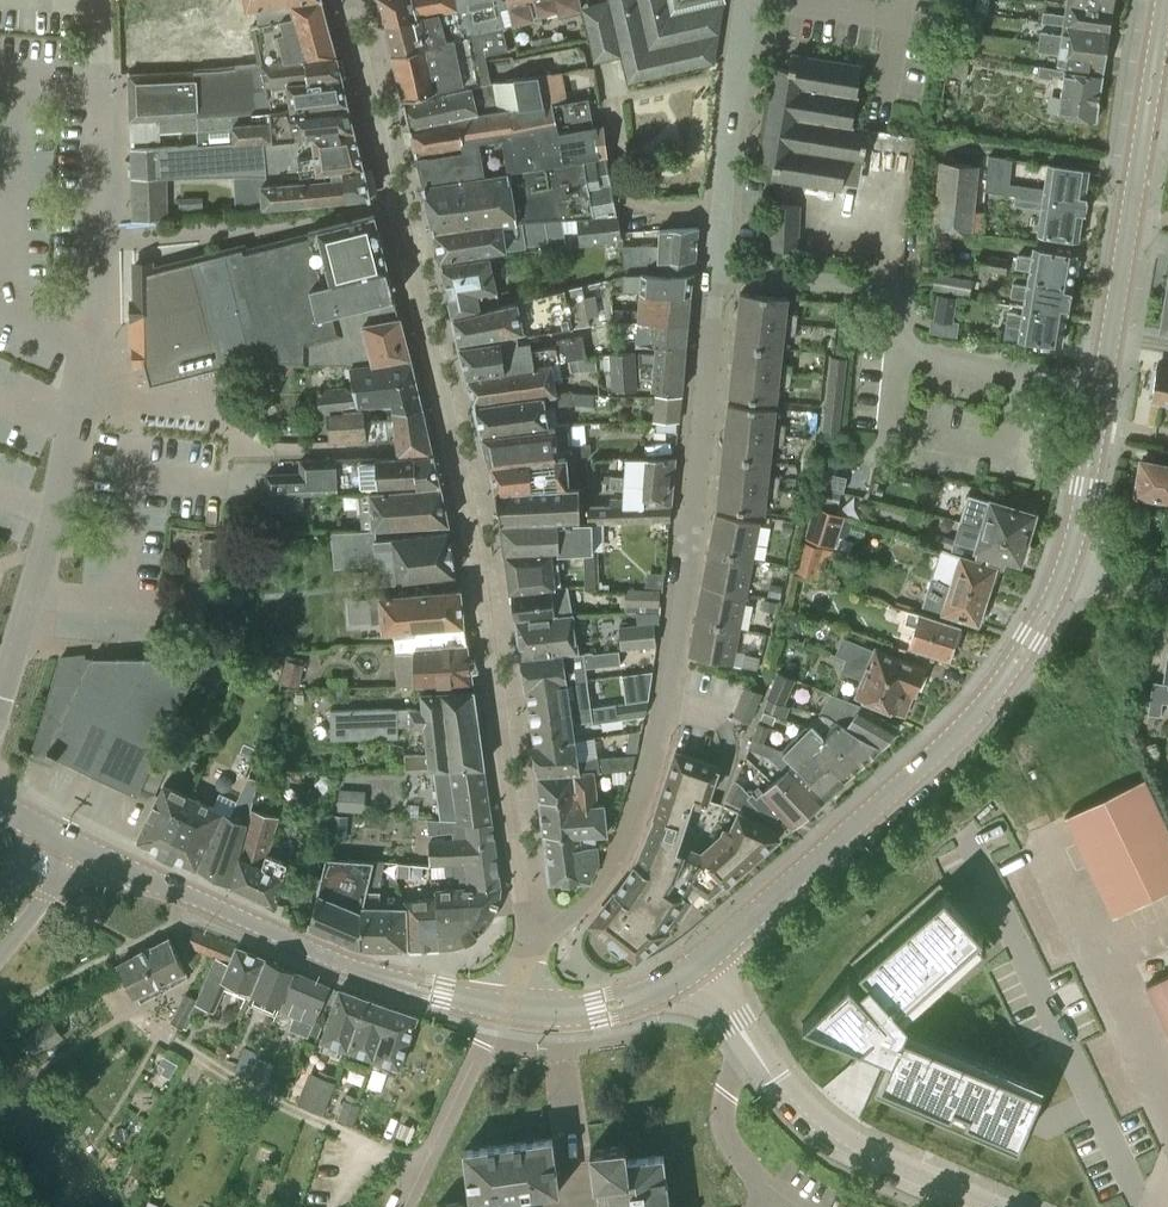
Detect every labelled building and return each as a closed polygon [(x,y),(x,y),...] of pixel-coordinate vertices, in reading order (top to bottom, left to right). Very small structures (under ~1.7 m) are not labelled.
[(242,52),(233,53),(233,52),(209,54),(211,71),(237,70),(272,64),(336,54),(337,54),(322,0),(307,0),(298,1),(301,16),(259,26),(251,27),(253,39),(240,41),(242,52)] [(234,13),(247,10),(251,27),(259,26),(301,16),(298,1),(307,0),(231,0),(234,13)] [(456,0),(378,0),(385,26),(445,16),(458,14),(456,0)] [(458,14),(445,16),(449,39),(461,37),(503,28),(513,26),(512,23),(507,0),(456,0),(458,14)] [(512,23),(533,19),(529,3),(528,0),(507,0),(512,23)] [(529,3),(537,1),(541,17),(559,12),(558,9),(559,9),(557,0),(528,0),(529,3)] [(559,9),(558,9),(559,12),(561,21),(583,15),(582,7),(580,0),(557,0),(559,9)] [(609,1),(582,7),(583,15),(594,61),(620,55),(628,82),(714,63),(724,0),(609,0),(609,1)] [(956,8),(970,10),(971,0),(957,0),(956,8)] [(1066,3),(1111,10),(1112,0),(1067,0),(1066,3)] [(1066,3),(1065,14),(1043,10),(1041,21),(1064,24),(1108,30),(1111,10),(1066,3)] [(970,10),(956,8),(953,28),(966,30),(970,10)] [(449,39),(445,16),(385,26),(392,53),(449,42),(449,39)] [(1108,30),(1064,24),(1062,34),(1040,30),(1038,40),(1105,50),(1108,30)] [(449,42),(392,53),(403,96),(414,94),(416,100),(466,89),(473,87),(491,83),(485,54),(508,50),(503,28),(461,37),(449,39),(449,42)] [(553,46),(552,36),(529,40),(531,50),(553,46)] [(1105,50),(1038,40),(1037,50),(1059,53),(1058,64),(1102,71),(1105,50)] [(864,158),(869,128),(852,126),(856,102),(862,64),(806,55),(790,53),(788,68),(772,65),(756,160),(773,162),(771,177),(778,178),(842,188),(847,156),(864,158)] [(237,70),(211,71),(197,71),(199,95),(341,76),(336,54),(272,64),(237,70)] [(967,80),(969,58),(953,56),(950,78),(967,80)] [(1095,120),(1102,74),(1039,65),(1037,76),(1053,78),(1053,74),(1063,75),(1058,114),(1095,120)] [(199,95),(197,71),(129,74),(131,119),(152,118),(273,110),(348,103),(341,76),(199,95)] [(506,135),(462,143),(463,150),(418,156),(424,185),(427,184),(606,155),(603,125),(559,132),(552,104),(566,102),(560,71),(541,75),(547,102),(527,106),(532,137),(507,142),(506,135)] [(466,89),(416,100),(405,102),(411,127),(527,106),(547,102),(541,75),(539,75),(513,78),(513,79),(491,83),(473,87),(466,89)] [(348,103),(273,110),(276,138),(354,130),(348,103)] [(532,137),(527,106),(411,127),(410,127),(416,152),(460,145),(462,143),(506,135),(507,142),(532,137)] [(276,138),(273,110),(196,115),(197,133),(197,142),(276,138)] [(158,134),(197,133),(196,115),(152,118),(153,140),(158,140),(158,134)] [(152,118),(131,119),(132,120),(131,120),(130,141),(153,140),(152,118)] [(354,130),(276,138),(197,142),(197,149),(130,152),(133,221),(155,219),(167,218),(167,199),(166,176),(233,175),(249,175),(316,173),(363,167),(354,130)] [(607,155),(606,155),(427,184),(424,185),(434,229),(563,218),(575,217),(617,214),(607,155)] [(1047,163),(1044,187),(1009,183),(1012,158),(988,155),(987,166),(984,191),(992,192),(1087,203),(1088,197),(1084,196),(1088,169),(1047,163)] [(983,210),(982,210),(973,209),(979,165),(945,161),(940,161),(932,226),(941,227),(980,232),(983,210)] [(249,175),(233,175),(235,209),(249,208),(262,206),(340,199),(368,195),(363,167),(316,173),(249,175)] [(992,192),(1015,195),(1013,205),(1041,208),(1038,233),(1078,239),(1082,212),(1086,213),(1087,203),(992,192)] [(799,249),(800,205),(774,204),(770,203),(768,249),(799,249)] [(617,214),(575,217),(577,235),(579,245),(621,238),(620,231),(617,214)] [(152,266),(133,266),(134,306),(134,322),(135,364),(145,363),(150,384),(211,369),(221,366),(225,365),(248,359),(308,364),(307,341),(345,331),(344,327),(399,318),(393,296),(387,268),(386,269),(373,216),(246,248),(245,244),(200,255),(193,257),(152,267),(152,266)] [(575,217),(563,218),(434,229),(441,258),(508,248),(526,246),(526,244),(547,241),(547,237),(577,235),(575,217)] [(627,230),(620,231),(621,238),(625,260),(641,259),(647,259),(695,255),(698,227),(659,229),(657,247),(629,247),(627,230)] [(1033,248),(1032,256),(1017,254),(1016,267),(1030,269),(1029,276),(1071,282),(1076,255),(1033,248)] [(1006,273),(1009,258),(978,253),(976,266),(975,269),(1006,274),(1006,273)] [(647,259),(646,273),(645,290),(660,293),(690,291),(695,259),(695,255),(647,259)] [(499,290),(492,257),(443,264),(454,315),(499,305),(496,291),(499,290)] [(622,264),(604,267),(606,275),(623,273),(622,264)] [(518,300),(499,305),(454,315),(460,344),(517,335),(517,333),(525,331),(526,333),(554,330),(612,321),(610,290),(639,290),(639,289),(645,290),(646,273),(626,273),(610,278),(565,288),(518,299),(518,300)] [(957,297),(969,299),(972,283),(935,276),(932,292),(938,293),(957,297)] [(1029,276),(1028,284),(1012,282),(1010,296),(1025,298),(1024,305),(1068,312),(1073,284),(1071,284),(1071,282),(1029,276)] [(639,289),(639,290),(637,309),(632,308),(632,310),(618,310),(618,316),(637,316),(637,321),(687,324),(689,301),(690,291),(660,293),(645,290),(639,289)] [(740,291),(735,343),(781,348),(783,334),(795,335),(798,313),(786,312),(787,296),(740,291)] [(938,293),(934,318),(953,321),(957,297),(938,293)] [(1068,312),(1024,305),(1009,303),(1006,324),(1021,327),(1020,336),(1061,343),(1066,314),(1068,314),(1068,312)] [(637,321),(637,316),(618,316),(618,332),(636,332),(635,344),(654,344),(685,346),(687,324),(637,321)] [(957,336),(959,321),(953,321),(934,318),(931,317),(929,331),(957,336)] [(344,327),(345,331),(307,341),(308,364),(348,364),(349,365),(410,357),(400,318),(399,318),(344,327)] [(517,335),(460,344),(467,376),(552,362),(551,361),(587,356),(583,334),(556,338),(557,344),(532,349),(530,340),(518,342),(517,335)] [(735,343),(732,369),(729,395),(776,400),(777,385),(790,386),(792,364),(780,363),(781,348),(735,343)] [(685,346),(654,344),(654,353),(638,351),(639,365),(683,368),(685,346)] [(838,432),(847,357),(834,356),(831,355),(822,430),(825,430),(838,432)] [(410,357),(349,365),(353,385),(317,389),(319,413),(343,410),(341,406),(357,405),(358,406),(391,404),(392,414),(396,414),(395,405),(421,401),(410,357)] [(637,357),(611,359),(614,398),(640,396),(637,357)] [(578,369),(576,358),(567,359),(569,370),(578,369)] [(557,392),(552,362),(467,376),(475,404),(549,392),(557,392)] [(1157,364),(1154,381),(1150,383),(1149,391),(1152,395),(1152,398),(1167,401),(1167,366),(1157,364)] [(683,368),(639,365),(639,378),(653,378),(651,389),(681,390),(683,368)] [(549,392),(475,404),(483,433),(556,419),(554,404),(573,403),(593,405),(594,393),(574,392),(557,392),(549,392)] [(679,422),(682,395),(654,394),(652,421),(679,422)] [(393,418),(364,421),(366,440),(395,439),(430,438),(421,401),(395,405),(396,414),(392,414),(393,418)] [(728,402),(723,454),(769,459),(771,444),(783,445),(785,424),(773,422),(775,407),(728,402)] [(393,418),(392,414),(391,404),(358,406),(357,405),(341,406),(343,410),(344,410),(363,409),(364,421),(393,418)] [(363,409),(344,410),(343,410),(319,413),(320,414),(327,414),(329,441),(366,440),(364,421),(363,409)] [(556,423),(556,419),(483,433),(492,464),(566,457),(576,457),(591,455),(590,442),(571,444),(569,423),(556,423)] [(430,438),(395,439),(395,446),(396,455),(433,453),(430,438)] [(409,488),(440,482),(433,453),(396,455),(375,456),(375,455),(299,460),(301,472),(265,474),(268,495),(358,489),(359,493),(407,490),(409,488)] [(723,454),(720,480),(717,506),(763,511),(765,495),(777,497),(780,475),(767,474),(769,459),(723,454)] [(576,457),(566,457),(492,464),(490,464),(495,489),(568,484),(578,484),(576,457)] [(611,475),(610,487),(623,488),(623,486),(672,484),(675,457),(625,457),(624,476),(611,475)] [(1142,460),(1141,464),(1139,465),(1140,467),(1139,473),(1138,474),(1139,476),(1135,478),(1134,486),(1137,490),(1136,492),(1167,497),(1167,464),(1142,460)] [(816,489),(842,494),(843,491),(845,480),(835,478),(838,466),(821,463),(816,489)] [(407,490),(359,493),(360,509),(361,528),(425,524),(448,522),(449,522),(445,503),(440,482),(409,488),(407,490)] [(580,484),(578,484),(568,484),(495,489),(501,518),(580,516),(580,484)] [(670,504),(672,484),(623,486),(623,488),(622,497),(609,497),(610,504),(588,504),(587,521),(592,521),(620,522),(669,520),(670,504)] [(812,505),(837,510),(840,496),(815,491),(812,505)] [(1027,536),(1034,513),(968,493),(959,521),(967,523),(983,528),(984,524),(1027,536)] [(253,534),(255,504),(233,503),(231,533),(253,534)] [(835,546),(845,516),(813,506),(804,536),(835,546)] [(716,513),(709,549),(752,557),(759,521),(716,513)] [(790,532),(792,521),(783,519),(781,531),(790,532)] [(559,523),(503,524),(506,551),(552,550),(557,549),(558,554),(569,553),(583,552),(593,552),(592,521),(587,521),(559,522),(559,523)] [(1020,560),(1027,536),(984,524),(983,528),(967,523),(962,540),(955,538),(952,547),(1005,564),(1007,556),(1020,560)] [(425,524),(361,528),(362,529),(331,530),(335,567),(376,561),(378,583),(453,573),(455,573),(449,530),(426,533),(425,524)] [(203,537),(202,567),(218,569),(220,539),(203,537)] [(828,551),(801,544),(797,560),(793,574),(820,581),(828,551)] [(925,564),(922,574),(933,577),(934,575),(987,591),(994,567),(1003,569),(1005,564),(952,547),(946,567),(937,565),(936,567),(925,564)] [(709,549),(702,584),(746,592),(752,557),(709,549)] [(552,550),(506,551),(511,587),(551,587),(550,586),(555,585),(552,550)] [(596,553),(583,553),(584,567),(584,588),(597,588),(596,553)] [(933,577),(922,574),(921,577),(932,580),(925,605),(978,621),(987,591),(934,575),(933,577)] [(780,596),(782,585),(770,583),(768,595),(780,596)] [(746,592),(702,584),(695,619),(739,627),(746,592)] [(551,587),(511,587),(511,589),(515,619),(517,619),(556,615),(574,613),(569,587),(551,587)] [(660,607),(660,589),(625,588),(624,606),(660,607)] [(455,590),(379,596),(379,594),(369,596),(372,622),(381,621),(382,631),(384,631),(384,636),(394,635),(394,642),(395,650),(395,653),(415,652),(414,647),(467,643),(468,643),(465,624),(463,624),(459,589),(455,590)] [(775,611),(776,601),(763,599),(762,609),(775,611)] [(959,626),(920,614),(907,610),(903,623),(916,627),(910,644),(949,657),(959,626)] [(803,617),(791,613),(786,625),(792,628),(800,625),(803,617)] [(556,615),(517,619),(522,656),(563,651),(556,615)] [(739,627),(695,619),(688,655),(732,663),(739,627)] [(621,648),(656,645),(654,622),(619,625),(621,648)] [(842,637),(840,642),(836,654),(845,657),(899,678),(896,685),(915,692),(917,693),(926,670),(842,637)] [(415,652),(395,653),(396,685),(416,684),(416,685),(472,684),(467,643),(414,647),(415,652)] [(563,651),(522,656),(526,688),(568,682),(587,680),(585,667),(595,666),(620,665),(619,649),(594,652),(593,651),(563,654),(563,651)] [(742,665),(757,668),(759,655),(745,653),(742,665)] [(845,657),(836,654),(835,655),(830,653),(828,658),(843,664),(845,657)] [(141,787),(154,761),(203,656),(59,657),(30,757),(53,764),(56,756),(138,794),(141,787)] [(896,685),(899,678),(845,657),(843,664),(840,671),(865,680),(859,697),(906,715),(915,692),(896,685)] [(298,686),(304,664),(286,660),(281,682),(298,686)] [(770,698),(784,704),(795,678),(779,671),(772,686),(768,697),(770,698)] [(568,682),(526,688),(530,715),(592,707),(588,680),(587,680),(568,682)] [(1152,681),(1148,714),(1159,715),(1162,699),(1164,683),(1152,681)] [(396,685),(328,687),(331,739),(399,736),(398,725),(410,725),(424,725),(424,721),(447,720),(447,724),(477,723),(472,689),(415,692),(416,706),(410,706),(410,707),(397,707),(396,685)] [(750,720),(762,692),(745,685),(737,707),(734,712),(750,720)] [(649,687),(623,691),(625,704),(646,701),(649,687)] [(832,694),(821,713),(828,715),(881,746),(898,726),(860,705),(832,694)] [(770,698),(763,714),(775,719),(777,720),(778,716),(784,704),(770,698)] [(592,707),(530,715),(533,744),(576,739),(574,721),(592,720),(592,723),(612,720),(612,725),(634,722),(634,716),(645,715),(646,702),(592,707)] [(828,715),(821,713),(809,724),(823,736),(862,764),(881,746),(828,715)] [(775,721),(762,716),(760,724),(772,728),(775,721)] [(424,721),(424,725),(427,752),(404,753),(405,769),(433,768),(482,766),(477,723),(447,724),(447,720),(424,721)] [(823,736),(809,724),(795,737),(794,736),(792,738),(800,742),(844,780),(862,764),(823,736)] [(757,726),(753,738),(760,740),(764,728),(757,726)] [(792,738),(780,749),(794,764),(825,797),(844,780),(800,742),(792,738)] [(579,760),(576,739),(533,744),(538,775),(594,772),(631,769),(634,755),(598,758),(598,757),(579,760)] [(794,764),(780,749),(753,739),(749,748),(768,756),(785,772),(778,778),(808,812),(825,797),(794,764)] [(636,862),(617,891),(616,891),(592,922),(610,936),(609,941),(621,950),(626,948),(636,957),(650,945),(653,946),(664,935),(664,932),(666,931),(663,928),(674,912),(680,916),(691,900),(690,899),(691,898),(701,889),(709,894),(725,880),(727,883),(780,836),(769,825),(738,811),(727,837),(704,855),(677,847),(695,793),(706,797),(704,801),(706,802),(707,800),(718,764),(675,750),(654,816),(655,816),(636,863),(636,862)] [(154,761),(141,787),(155,793),(167,766),(154,761)] [(482,766),(433,768),(435,785),(486,784),(484,766),(482,766)] [(598,804),(594,772),(538,775),(540,797),(539,797),(540,800),(574,798),(574,807),(598,804)] [(170,831),(167,830),(158,849),(196,867),(231,884),(232,883),(253,802),(252,802),(258,779),(247,775),(231,814),(224,810),(224,812),(188,795),(170,831)] [(750,793),(739,781),(735,780),(733,779),(724,799),(752,812),(757,808),(767,819),(773,821),(781,814),(792,827),(808,812),(778,778),(773,783),(762,793),(756,787),(750,793)] [(1167,890),(1167,828),(1144,778),(1065,816),(1113,916),(1167,890)] [(164,784),(159,795),(138,839),(158,849),(167,830),(170,831),(188,795),(164,784)] [(486,784),(435,785),(438,804),(489,802),(486,784)] [(364,812),(365,790),(339,789),(337,810),(364,812)] [(574,807),(574,798),(540,800),(544,833),(579,833),(580,850),(596,848),(594,835),(607,833),(604,803),(598,804),(574,807)] [(280,810),(253,802),(232,883),(274,903),(275,902),(282,873),(283,874),(287,861),(268,853),(276,828),(283,831),(288,816),(279,814),(280,810)] [(489,802),(438,804),(440,820),(492,823),(489,802)] [(440,820),(427,819),(428,835),(452,831),(454,838),(428,840),(429,842),(430,866),(432,866),(444,865),(464,865),(467,888),(499,885),(500,885),(494,843),(492,823),(440,820)] [(329,844),(346,846),(348,821),(331,820),(329,844)] [(579,833),(544,833),(544,835),(550,883),(590,878),(598,862),(596,848),(580,850),(579,833)] [(363,947),(365,886),(365,860),(326,857),(310,925),(363,947)] [(365,860),(365,886),(363,947),(385,947),(384,905),(378,905),(380,879),(384,862),(365,860)] [(409,878),(410,862),(397,862),(397,877),(409,878)] [(467,888),(464,865),(444,865),(445,875),(453,874),(453,886),(450,886),(451,892),(461,891),(462,912),(473,911),(474,925),(480,930),(486,924),(490,918),(493,912),(496,906),(498,901),(498,895),(499,885),(467,888)] [(858,970),(802,1021),(866,1048),(876,1052),(885,1056),(889,1058),(873,1096),(1018,1158),(1030,1132),(1036,1118),(1041,1106),(1052,1082),(919,1025),(908,1021),(995,943),(967,911),(958,902),(939,881),(849,961),(858,970)] [(451,892),(450,886),(435,887),(435,897),(443,945),(453,945),(457,944),(460,943),(464,942),(466,941),(471,937),(477,933),(480,930),(474,925),(473,911),(462,912),(461,891),(451,892)] [(443,945),(435,897),(404,900),(405,905),(408,948),(443,945)] [(405,905),(384,905),(385,947),(404,948),(408,948),(405,905)] [(187,946),(215,958),(229,964),(237,946),(194,930),(187,946)] [(135,994),(185,968),(169,938),(119,963),(135,994)] [(266,959),(237,946),(229,964),(215,958),(197,998),(195,1004),(212,1011),(226,980),(252,991),(252,990),(266,959)] [(295,971),(266,959),(252,990),(282,1003),(295,971)] [(282,1003),(283,1003),(280,1008),(295,1014),(289,1027),(308,1035),(313,1022),(315,1022),(330,987),(295,971),(282,1003)] [(1146,985),(1167,1032),(1167,974),(1146,985)] [(346,1047),(362,998),(339,990),(322,1039),(346,1047)] [(186,992),(171,1020),(179,1024),(183,1026),(190,1013),(189,1013),(197,998),(186,992)] [(390,1007),(362,998),(346,1047),(374,1057),(390,1007)] [(390,1007),(374,1057),(399,1065),(416,1017),(390,1007)] [(238,1063),(236,1068),(251,1076),(260,1053),(244,1047),(238,1063)] [(317,1073),(310,1071),(297,1103),(323,1113),(336,1081),(334,1080),(337,1074),(320,1067),(317,1073)] [(358,1103),(344,1099),(338,1120),(352,1124),(358,1103)] [(414,1128),(403,1124),(398,1137),(409,1141),(414,1128)] [(520,1196),(559,1191),(552,1138),(464,1149),(470,1200),(436,1205),(436,1206),(522,1206),(520,1196)] [(663,1154),(627,1159),(625,1144),(591,1149),(593,1170),(596,1186),(608,1185),(611,1206),(670,1206),(663,1154)]
